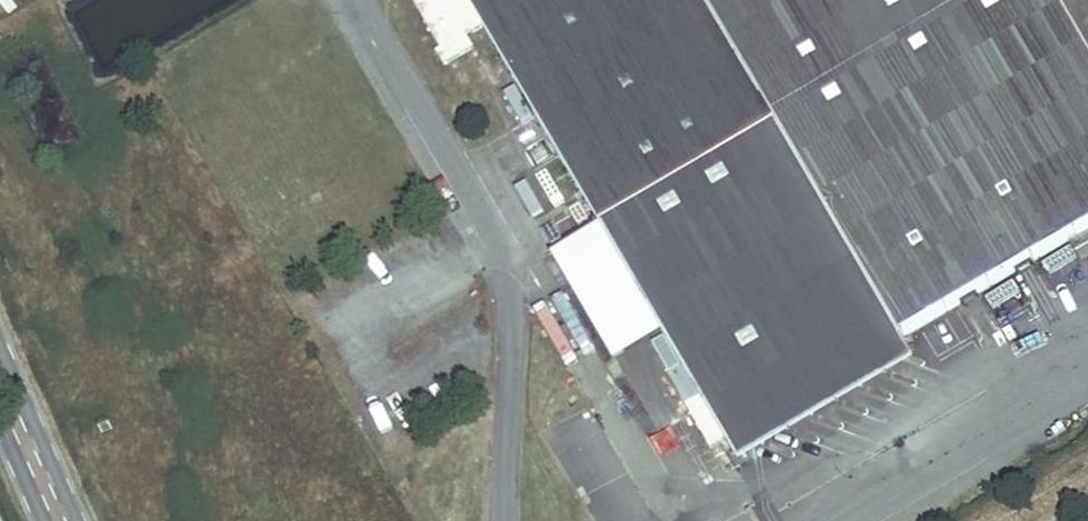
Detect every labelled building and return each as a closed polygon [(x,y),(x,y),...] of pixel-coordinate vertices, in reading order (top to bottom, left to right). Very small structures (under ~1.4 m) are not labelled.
[(602,228),(663,335),(727,441),(744,431),(765,435),(772,414),(792,421),(797,399),(818,405),(826,385),(843,390),(850,368),(870,375),(874,355),(891,360),(908,335),(1087,230),(1087,0),(468,0),(602,228)] [(552,256),(615,361),(663,335),(602,228),(552,256)] [(600,508),(598,486),(583,487),(585,510),(600,508)] [(594,520),(651,520),(639,497),(594,520)]
